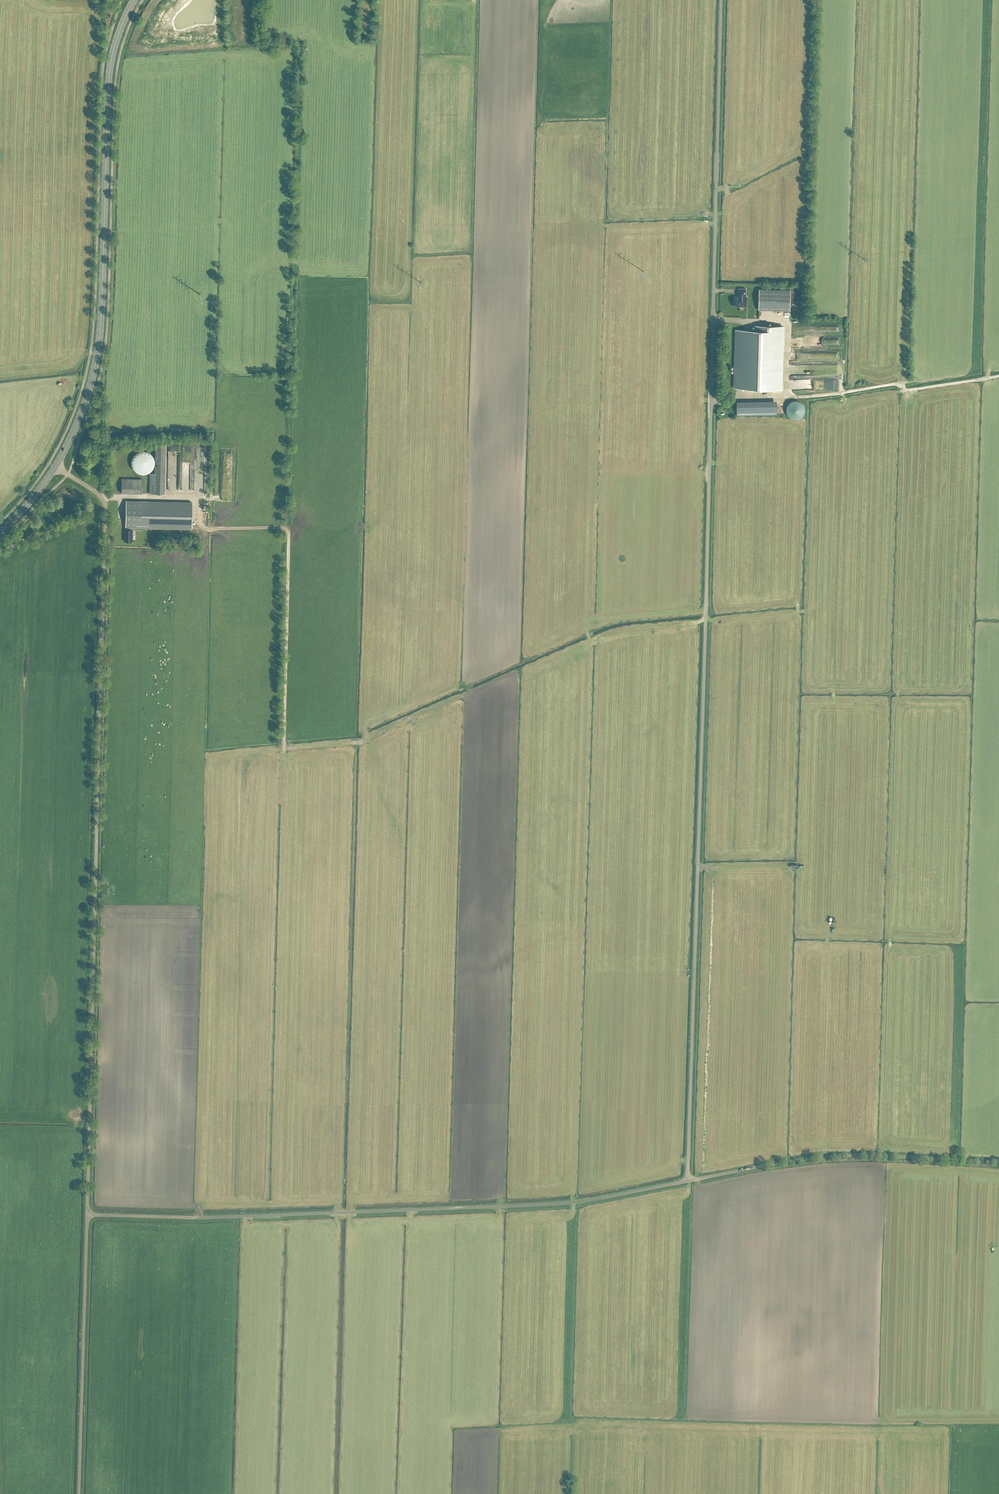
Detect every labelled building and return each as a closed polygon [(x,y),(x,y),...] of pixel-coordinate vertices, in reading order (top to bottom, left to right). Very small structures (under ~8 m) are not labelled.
[(734,305),(734,306),(747,306),(747,297),(746,297),(746,289),(738,288),(738,297),(734,297),(734,301),(733,302),(733,304),(734,305)] [(759,288),(758,309),(790,310),(790,289),(759,288)] [(783,326),(755,325),(755,330),(736,330),(735,387),(781,389),(783,326)] [(736,402),(737,415),(777,414),(776,401),(736,402)] [(799,402),(796,401),(794,401),(791,401),(789,402),(787,404),(786,406),(786,409),(786,411),(787,413),(789,415),(791,416),(794,417),(796,416),(799,415),(800,413),(802,411),(802,409),(802,406),(800,404),(799,402)] [(149,493),(165,494),(166,443),(155,443),(154,473),(149,473),(149,493)] [(133,456),(132,459),(131,462),(132,465),(133,467),(135,470),(137,472),(140,473),(143,473),(146,473),(148,472),(151,470),(153,467),(154,465),(154,462),(154,459),(153,456),(151,454),(148,452),(146,451),(143,450),(140,451),(137,452),(135,454),(133,456)] [(121,478),(121,492),(141,493),(141,479),(121,478)] [(124,541),(132,541),(133,529),(136,529),(136,528),(191,529),(192,501),(126,500),(125,527),(126,527),(126,529),(124,529),(124,541)]
